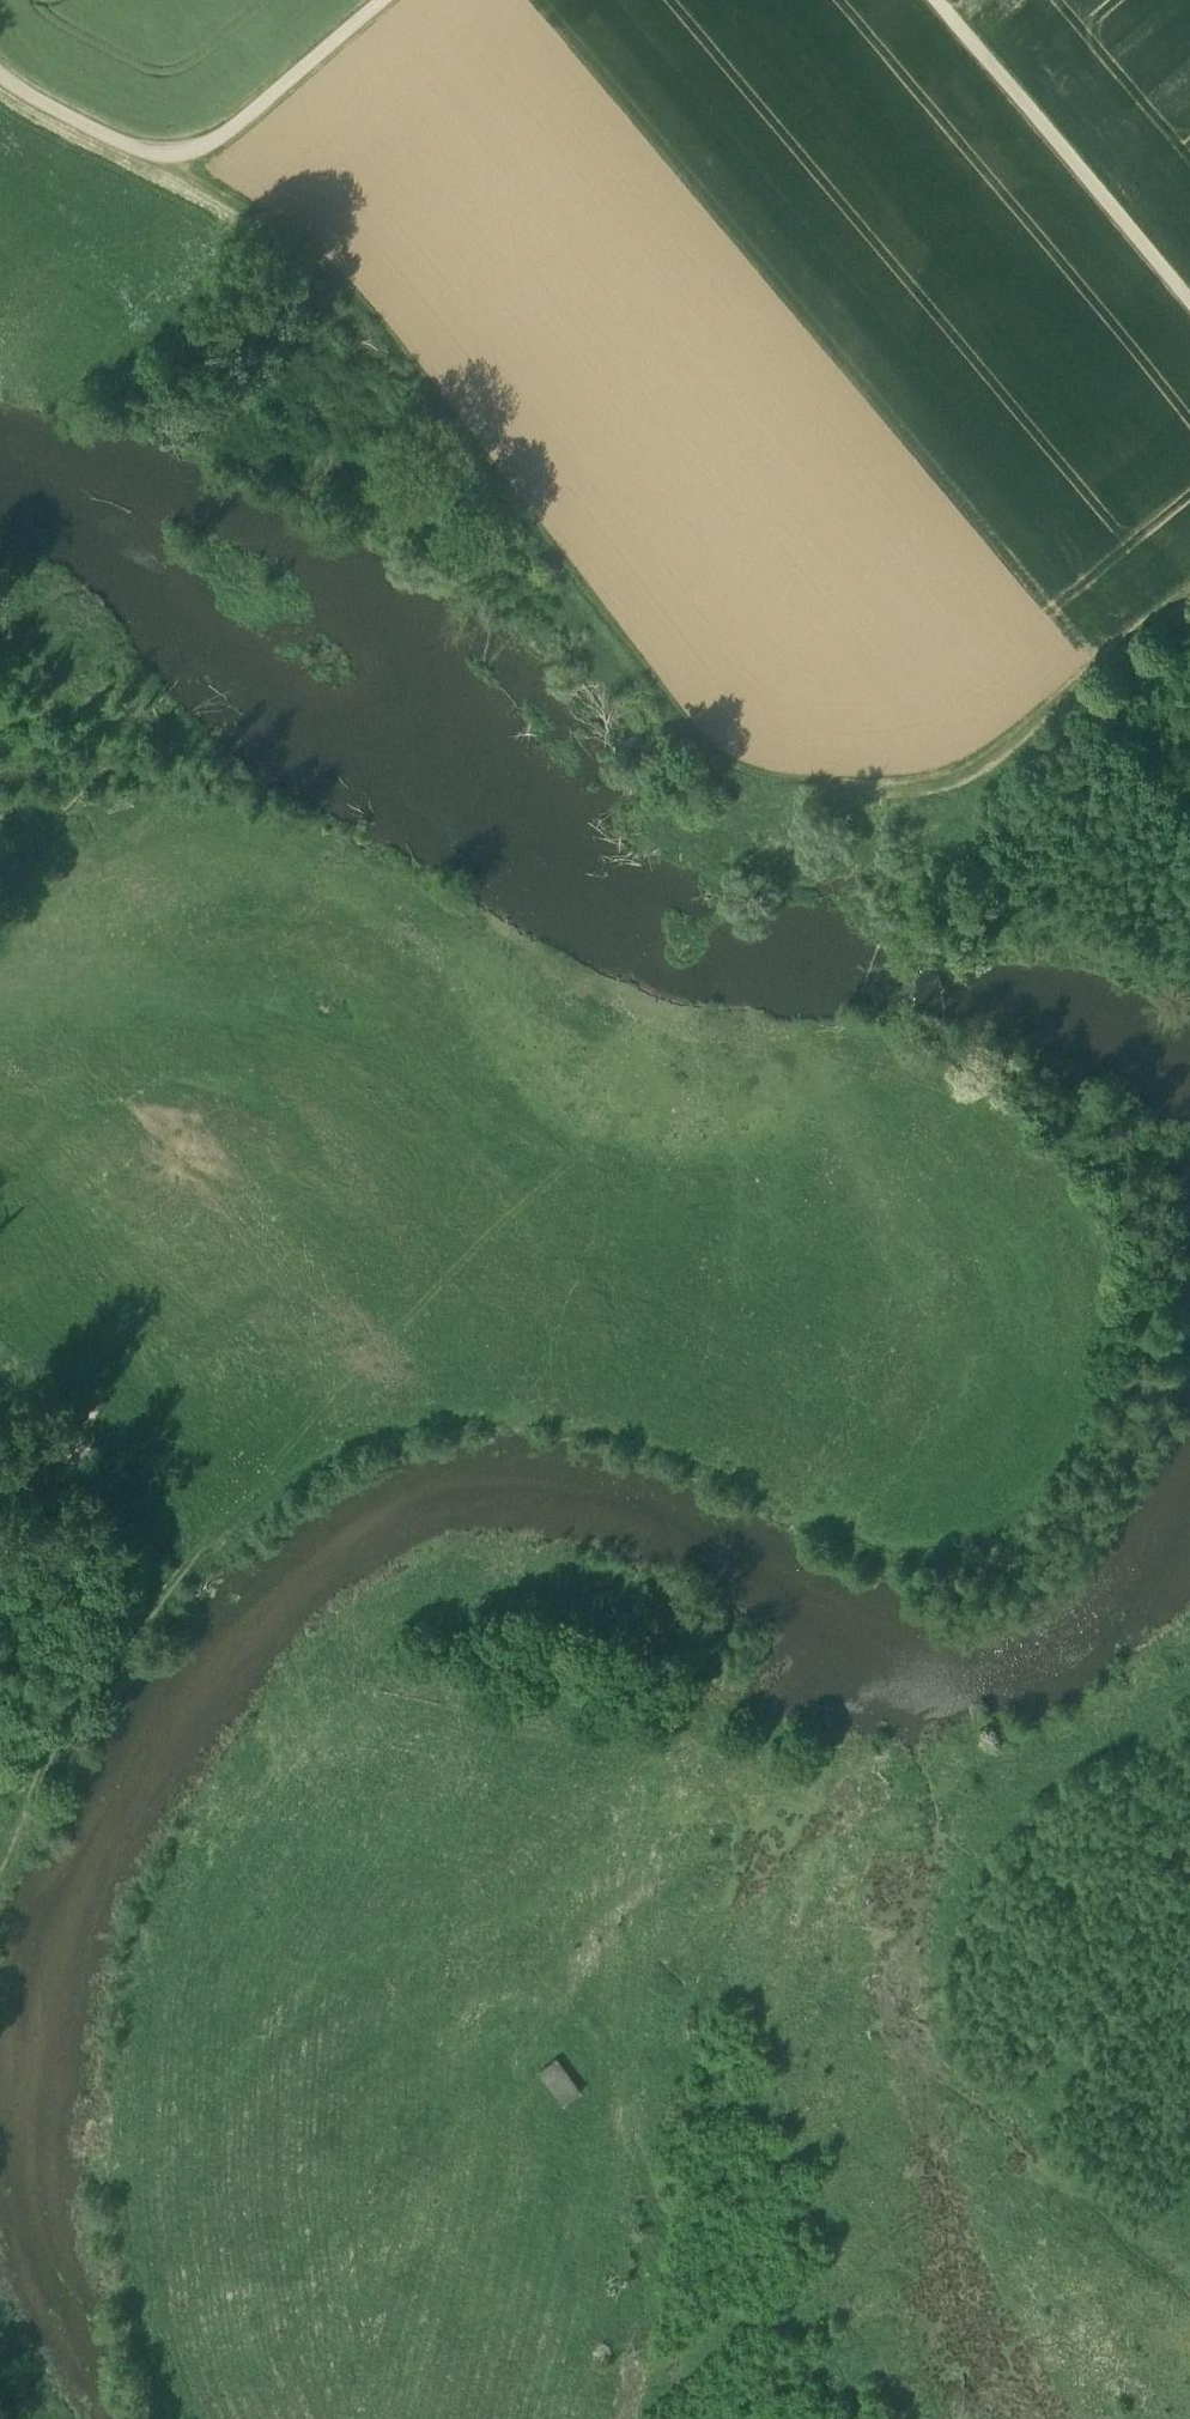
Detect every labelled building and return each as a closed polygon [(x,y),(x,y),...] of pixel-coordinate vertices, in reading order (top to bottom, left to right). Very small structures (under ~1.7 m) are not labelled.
[(543,2071),(568,2104),(587,2090),(563,2056),(543,2071)]
